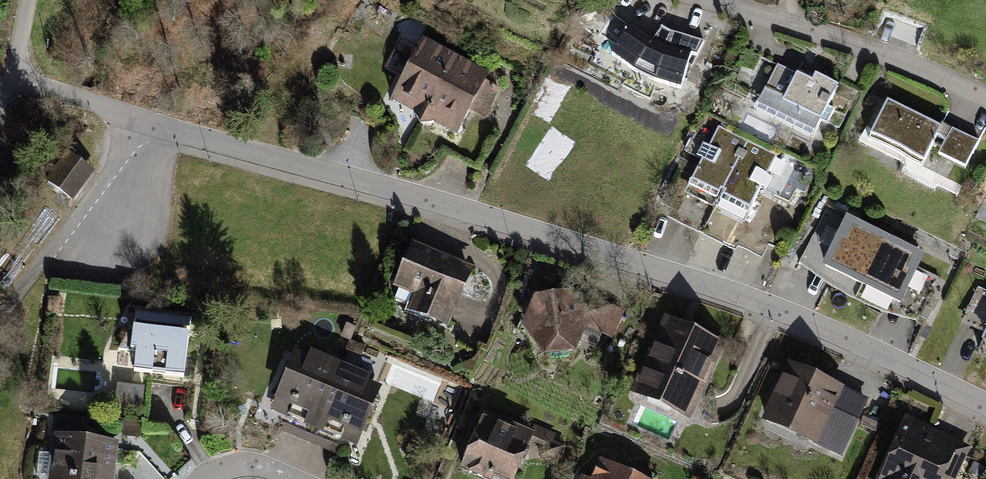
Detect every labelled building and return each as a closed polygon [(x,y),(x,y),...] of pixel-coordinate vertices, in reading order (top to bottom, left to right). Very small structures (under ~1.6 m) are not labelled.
[(654,39),(633,24),(608,52),(633,71),(653,81),(683,89),(692,53),(697,54),(702,42),(669,30),(661,27),(654,39)] [(489,74),(421,38),(390,99),(454,134),(469,109),(486,119),(500,88),(485,80),(489,74)] [(811,81),(778,64),(755,109),(813,135),(838,84),(815,72),(811,81)] [(940,125),(887,98),(870,140),(922,165),(937,134),(946,139),(940,153),(965,166),(978,140),(942,121),(940,125)] [(747,140),(718,126),(684,192),(714,206),(747,140)] [(778,155),(747,140),(714,206),(746,222),(778,155)] [(93,170),(68,153),(48,181),(72,199),(93,170)] [(885,235),(827,206),(800,263),(831,286),(855,299),(885,235)] [(924,252),(885,235),(855,299),(887,313),(917,321),(938,280),(917,270),(924,252)] [(473,265),(411,239),(391,285),(411,294),(404,309),(447,327),(473,265)] [(566,290),(534,294),(522,328),(540,355),(576,351),(591,316),(613,315),(612,290),(575,292),(575,298),(566,290)] [(191,317),(131,310),(128,347),(133,348),(132,371),(182,378),(191,317)] [(985,330),(985,329),(985,317),(970,310),(966,322),(985,330)] [(727,343),(664,314),(628,392),(691,419),(727,343)] [(307,354),(295,349),(269,411),(286,418),(287,414),(303,420),(302,424),(312,428),(339,361),(310,348),(307,354)] [(869,398),(789,359),(763,419),(843,457),(869,398)] [(371,373),(339,361),(312,428),(322,432),(323,428),(342,435),(341,439),(357,445),(381,384),(369,379),(371,373)] [(481,413),(457,469),(482,478),(492,478),(494,475),(501,478),(514,478),(531,440),(536,430),(519,424),(517,428),(481,413)] [(908,417),(878,478),(957,478),(972,446),(908,417)] [(538,426),(536,430),(531,440),(550,448),(547,455),(558,460),(565,445),(553,440),(556,433),(538,426)] [(53,432),(47,478),(112,478),(118,440),(53,432)] [(599,456),(591,477),(583,473),(580,478),(648,478),(599,456)]
